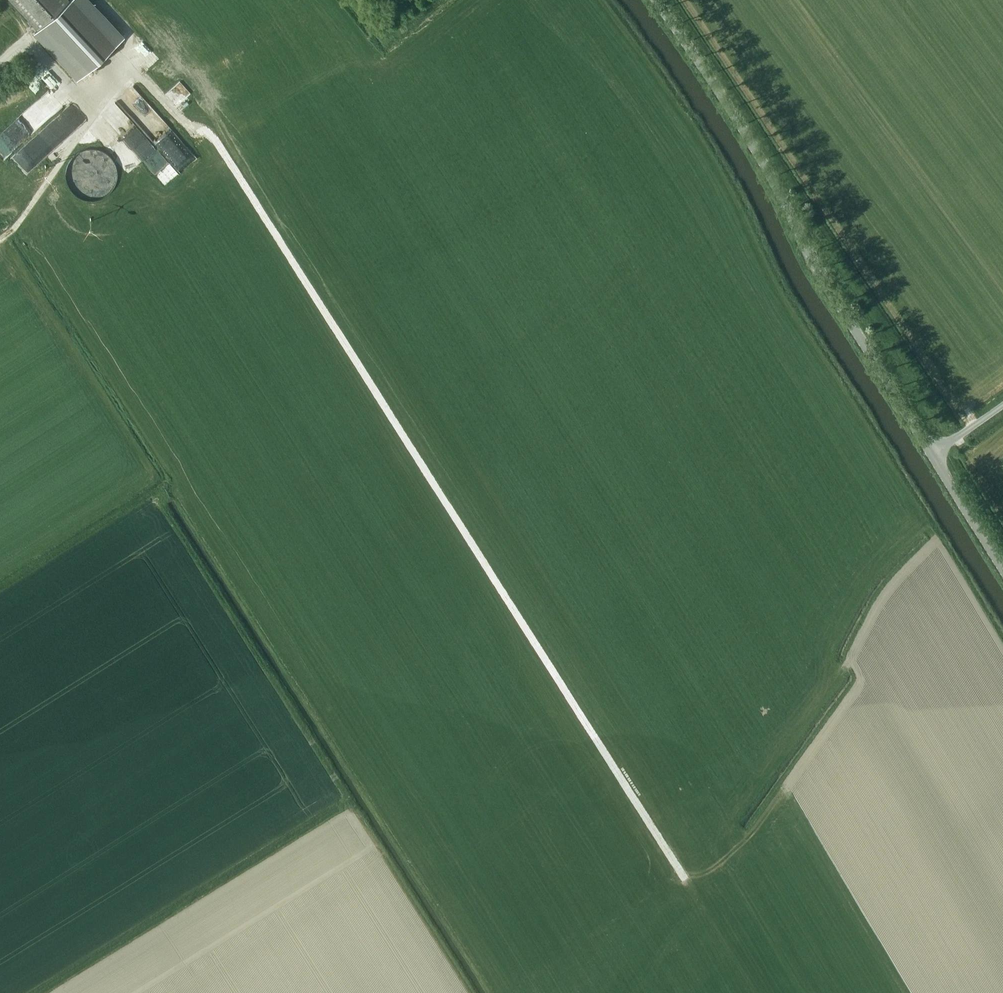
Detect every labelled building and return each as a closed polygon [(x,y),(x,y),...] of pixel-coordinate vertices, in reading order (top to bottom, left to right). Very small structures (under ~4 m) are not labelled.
[(39,29),(70,1),(69,0),(11,0),(39,29)] [(70,1),(39,29),(34,34),(77,80),(116,44),(75,0),(70,0),(70,1)] [(152,137),(168,125),(161,115),(144,127),(152,137)] [(57,160),(69,143),(56,134),(44,151),(57,160)] [(148,138),(134,151),(155,174),(169,161),(148,138)] [(73,167),(71,168),(89,199),(121,179),(100,143),(70,161),(73,167)]
